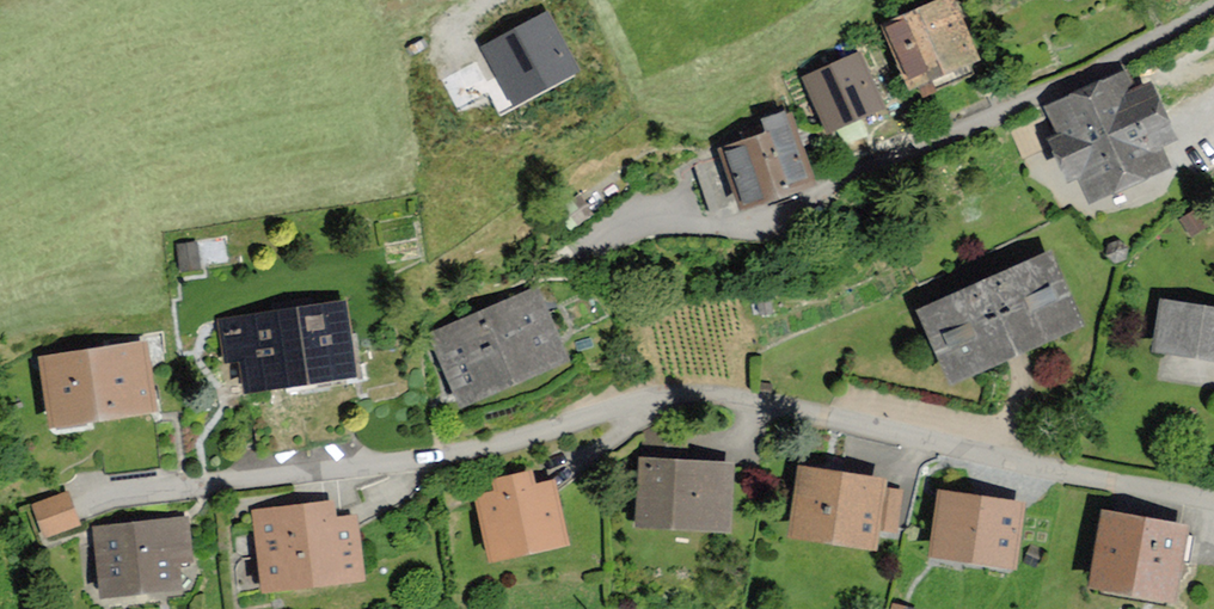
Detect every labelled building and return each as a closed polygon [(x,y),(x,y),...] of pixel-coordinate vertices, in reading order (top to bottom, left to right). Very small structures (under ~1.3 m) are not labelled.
[(889,26),(914,85),(976,58),(951,0),(889,26)] [(575,70),(546,15),(485,47),(513,102),(575,70)] [(857,55),(805,79),(828,130),(880,107),(857,55)] [(1150,86),(1132,94),(1123,73),(1049,108),(1063,139),(1053,144),(1069,177),(1084,170),(1096,195),(1166,162),(1158,146),(1175,138),(1150,86)] [(770,136),(726,150),(743,205),(813,183),(791,113),(765,121),(770,136)] [(1047,258),(923,314),(952,379),(1076,322),(1047,258)] [(432,336),(462,402),(566,356),(536,290),(432,336)] [(1157,351),(1213,358),(1213,311),(1163,304),(1157,351)] [(241,357),(246,389),(354,373),(343,305),(224,322),(230,359),(241,357)] [(45,361),(52,418),(152,406),(146,349),(45,361)] [(643,461),(640,523),(728,528),(731,467),(643,461)] [(877,525),(897,528),(902,494),(883,491),(885,481),(801,468),(791,533),(874,546),(877,525)] [(499,492),(477,497),(492,560),(564,543),(550,484),(534,488),(530,472),(496,480),(499,492)] [(942,493),(933,553),(1013,565),(1022,505),(942,493)] [(78,524),(67,494),(34,507),(46,536),(78,524)] [(328,505),(255,513),(264,588),(359,577),(352,519),(330,522),(328,505)] [(1184,530),(1105,516),(1093,584),(1171,599),(1184,530)] [(184,523),(98,532),(105,594),(179,587),(176,559),(187,558),(184,523)]
